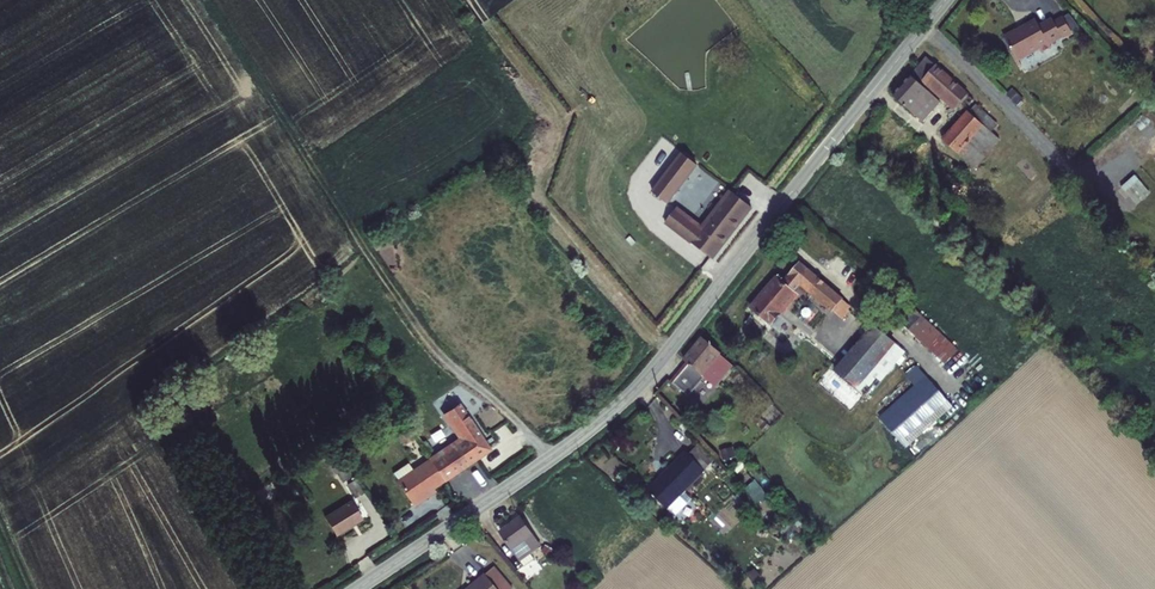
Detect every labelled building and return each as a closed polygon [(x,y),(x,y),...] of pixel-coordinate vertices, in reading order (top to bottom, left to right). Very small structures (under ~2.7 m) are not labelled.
[(1069,15),(1054,22),(1063,38),(1077,30),(1069,15)] [(1050,45),(1063,38),(1054,22),(1053,19),(1039,27),(1037,23),(1018,33),(1017,31),(1005,38),(1017,61),(1038,49),(1041,54),(1052,48),(1050,45)] [(973,101),(926,59),(893,97),(922,122),(940,103),(921,87),(925,82),(955,108),(959,105),(966,110),(973,101)] [(952,112),(955,108),(925,82),(921,87),(940,103),(941,101),(952,112)] [(974,169),(1000,140),(992,132),(998,125),(976,104),(943,142),(974,169)] [(653,193),(667,204),(698,165),(684,154),(653,193)] [(712,259),(752,208),(733,192),(703,230),(677,210),(666,223),(712,259)] [(373,248),(396,240),(391,228),(369,237),(373,248)] [(800,264),(790,276),(832,312),(841,318),(848,309),(850,311),(852,308),(800,264)] [(790,276),(784,284),(796,295),(795,296),(801,301),(802,299),(827,319),(832,312),(790,276)] [(751,308),(771,325),(795,296),(796,295),(784,284),(777,278),(751,308)] [(852,313),(850,311),(848,309),(841,318),(844,322),(852,313)] [(959,351),(913,309),(901,322),(946,364),(959,351)] [(837,374),(864,398),(904,351),(869,322),(859,334),(866,339),(841,369),(837,374)] [(721,355),(703,339),(684,361),(691,368),(688,371),(686,369),(672,384),(688,397),(704,379),(715,389),(734,367),(720,356),(721,355)] [(837,374),(841,369),(835,363),(829,368),(837,374)] [(918,368),(909,377),(918,386),(898,404),(897,403),(880,418),(885,424),(901,443),(906,448),(953,408),(918,368)] [(918,386),(909,377),(889,393),(897,403),(898,404),(918,386)] [(849,409),(858,401),(851,394),(843,402),(849,409)] [(430,461),(443,481),(490,450),(460,403),(445,413),(463,439),(430,461)] [(754,422),(765,433),(771,428),(760,417),(754,422)] [(892,451),(901,443),(885,424),(875,433),(892,451)] [(410,442),(415,438),(413,435),(408,427),(398,434),(405,445),(410,442)] [(688,455),(705,471),(713,463),(696,447),(688,455)] [(679,497),(705,471),(688,455),(686,453),(648,491),(667,509),(668,509),(676,517),(687,505),(679,497)] [(433,488),(443,481),(430,461),(429,460),(412,471),(407,463),(392,473),(397,481),(396,481),(413,506),(430,495),(428,491),(433,488)] [(350,477),(341,462),(333,467),(342,482),(350,477)] [(627,490),(625,493),(629,497),(637,488),(626,478),(621,484),(627,490)] [(356,498),(364,493),(356,481),(348,485),(356,498)] [(324,517),(336,537),(364,520),(351,501),(324,517)] [(540,547),(521,519),(501,533),(524,567),(534,560),(530,553),(540,547)] [(554,551),(546,547),(543,553),(551,556),(554,551)] [(485,574),(468,588),(498,588),(485,574)] [(578,586),(586,588),(588,581),(581,579),(578,586)]
